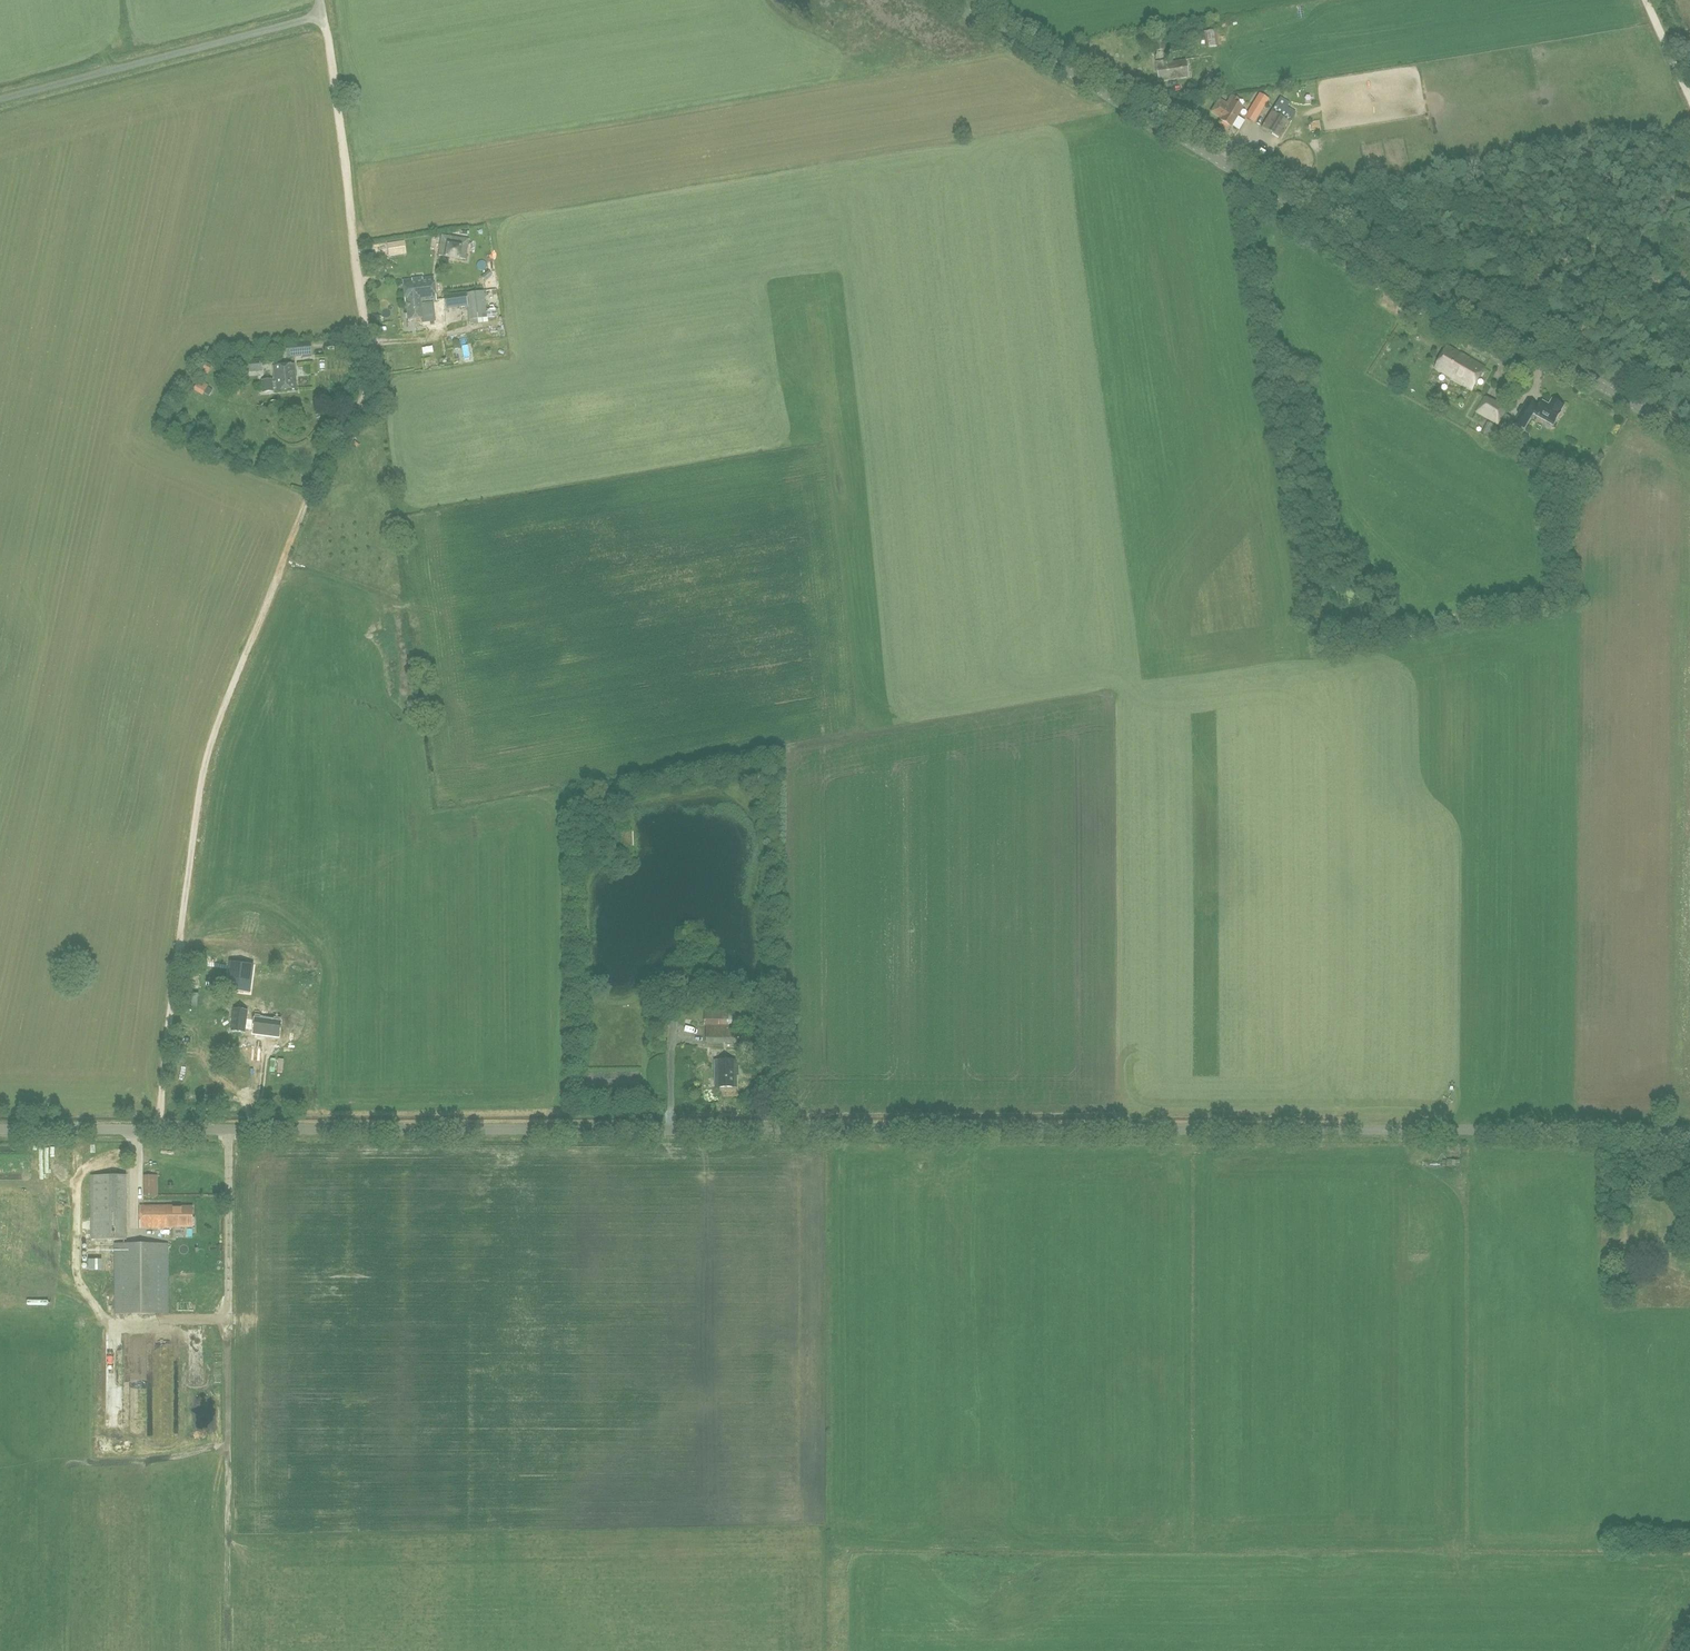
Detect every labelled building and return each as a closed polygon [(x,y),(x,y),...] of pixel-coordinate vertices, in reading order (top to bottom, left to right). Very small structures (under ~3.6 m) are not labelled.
[(1188,29),(1190,41),(1201,39),(1199,27),(1188,29)] [(1205,32),(1207,48),(1217,47),(1215,31),(1205,32)] [(1162,40),(1159,40),(1150,42),(1151,52),(1163,50),(1162,40)] [(1166,61),(1155,63),(1158,83),(1189,78),(1186,60),(1167,63),(1166,61)] [(1199,86),(1202,96),(1217,94),(1215,83),(1199,86)] [(1245,117),(1250,120),(1254,123),(1269,100),(1259,94),(1245,117)] [(1210,113),(1221,120),(1231,127),(1242,108),(1237,105),(1239,101),(1232,96),(1227,103),(1219,98),(1210,113)] [(1290,123),(1271,111),(1261,127),(1280,139),(1290,123)] [(1316,136),(1325,135),(1324,123),(1315,124),(1316,136)] [(473,226),(446,230),(449,250),(476,246),(473,226)] [(464,267),(448,276),(450,281),(456,277),(460,283),(470,277),(464,267)] [(434,278),(404,281),(406,305),(408,321),(423,319),(421,303),(436,301),(434,278)] [(487,318),(484,291),(466,294),(469,320),(487,318)] [(449,323),(458,321),(454,305),(445,307),(449,323)] [(287,357),(312,354),(310,342),(286,344),(287,357)] [(1435,368),(1472,390),(1485,368),(1448,346),(1435,368)] [(263,371),(262,358),(237,361),(238,373),(263,371)] [(198,368),(195,374),(205,379),(207,374),(208,374),(211,367),(202,363),(199,369),(198,368)] [(272,390),(275,389),(275,392),(297,390),(295,364),(273,366),(275,383),(272,383),(272,381),(263,381),(264,393),(273,392),(272,390)] [(208,387),(199,382),(195,388),(204,393),(208,387)] [(1507,409),(1486,397),(1477,413),(1498,425),(1507,409)] [(1554,423),(1561,412),(1564,406),(1553,400),(1549,406),(1543,402),(1540,407),(1528,400),(1515,423),(1525,429),(1533,414),(1546,421),(1547,419),(1554,423)] [(278,410),(277,402),(270,402),(271,410),(278,410)] [(1505,417),(1499,429),(1499,430),(1504,433),(1511,420),(1505,417)] [(1499,429),(1496,427),(1497,426),(1488,421),(1482,433),(1493,439),(1499,430),(1499,429)] [(631,845),(630,832),(622,832),(622,845),(631,845)] [(230,962),(228,981),(235,982),(234,991),(249,993),(253,965),(230,962)] [(235,1010),(232,1031),(244,1033),(245,1033),(245,1031),(254,1032),(254,1034),(279,1038),(281,1023),(256,1019),(256,1020),(247,1019),(248,1011),(235,1009),(235,1010)] [(704,1011),(703,1025),(706,1025),(706,1043),(737,1043),(737,1012),(704,1011)] [(773,1026),(760,1025),(758,1044),(771,1045),(773,1026)] [(738,1070),(738,1061),(715,1062),(716,1079),(717,1079),(717,1087),(734,1087),(734,1070),(738,1070)] [(271,1078),(263,1082),(269,1092),(277,1088),(271,1078)] [(125,1176),(91,1177),(91,1240),(125,1240),(125,1176)] [(144,1196),(158,1196),(158,1176),(143,1176),(144,1196)] [(194,1218),(192,1217),(192,1207),(171,1207),(171,1206),(140,1206),(140,1228),(171,1229),(171,1228),(192,1228),(192,1226),(194,1226),(194,1218)] [(115,1314),(167,1314),(167,1245),(115,1245),(115,1314)] [(113,1409),(121,1407),(119,1400),(111,1402),(113,1409)]
